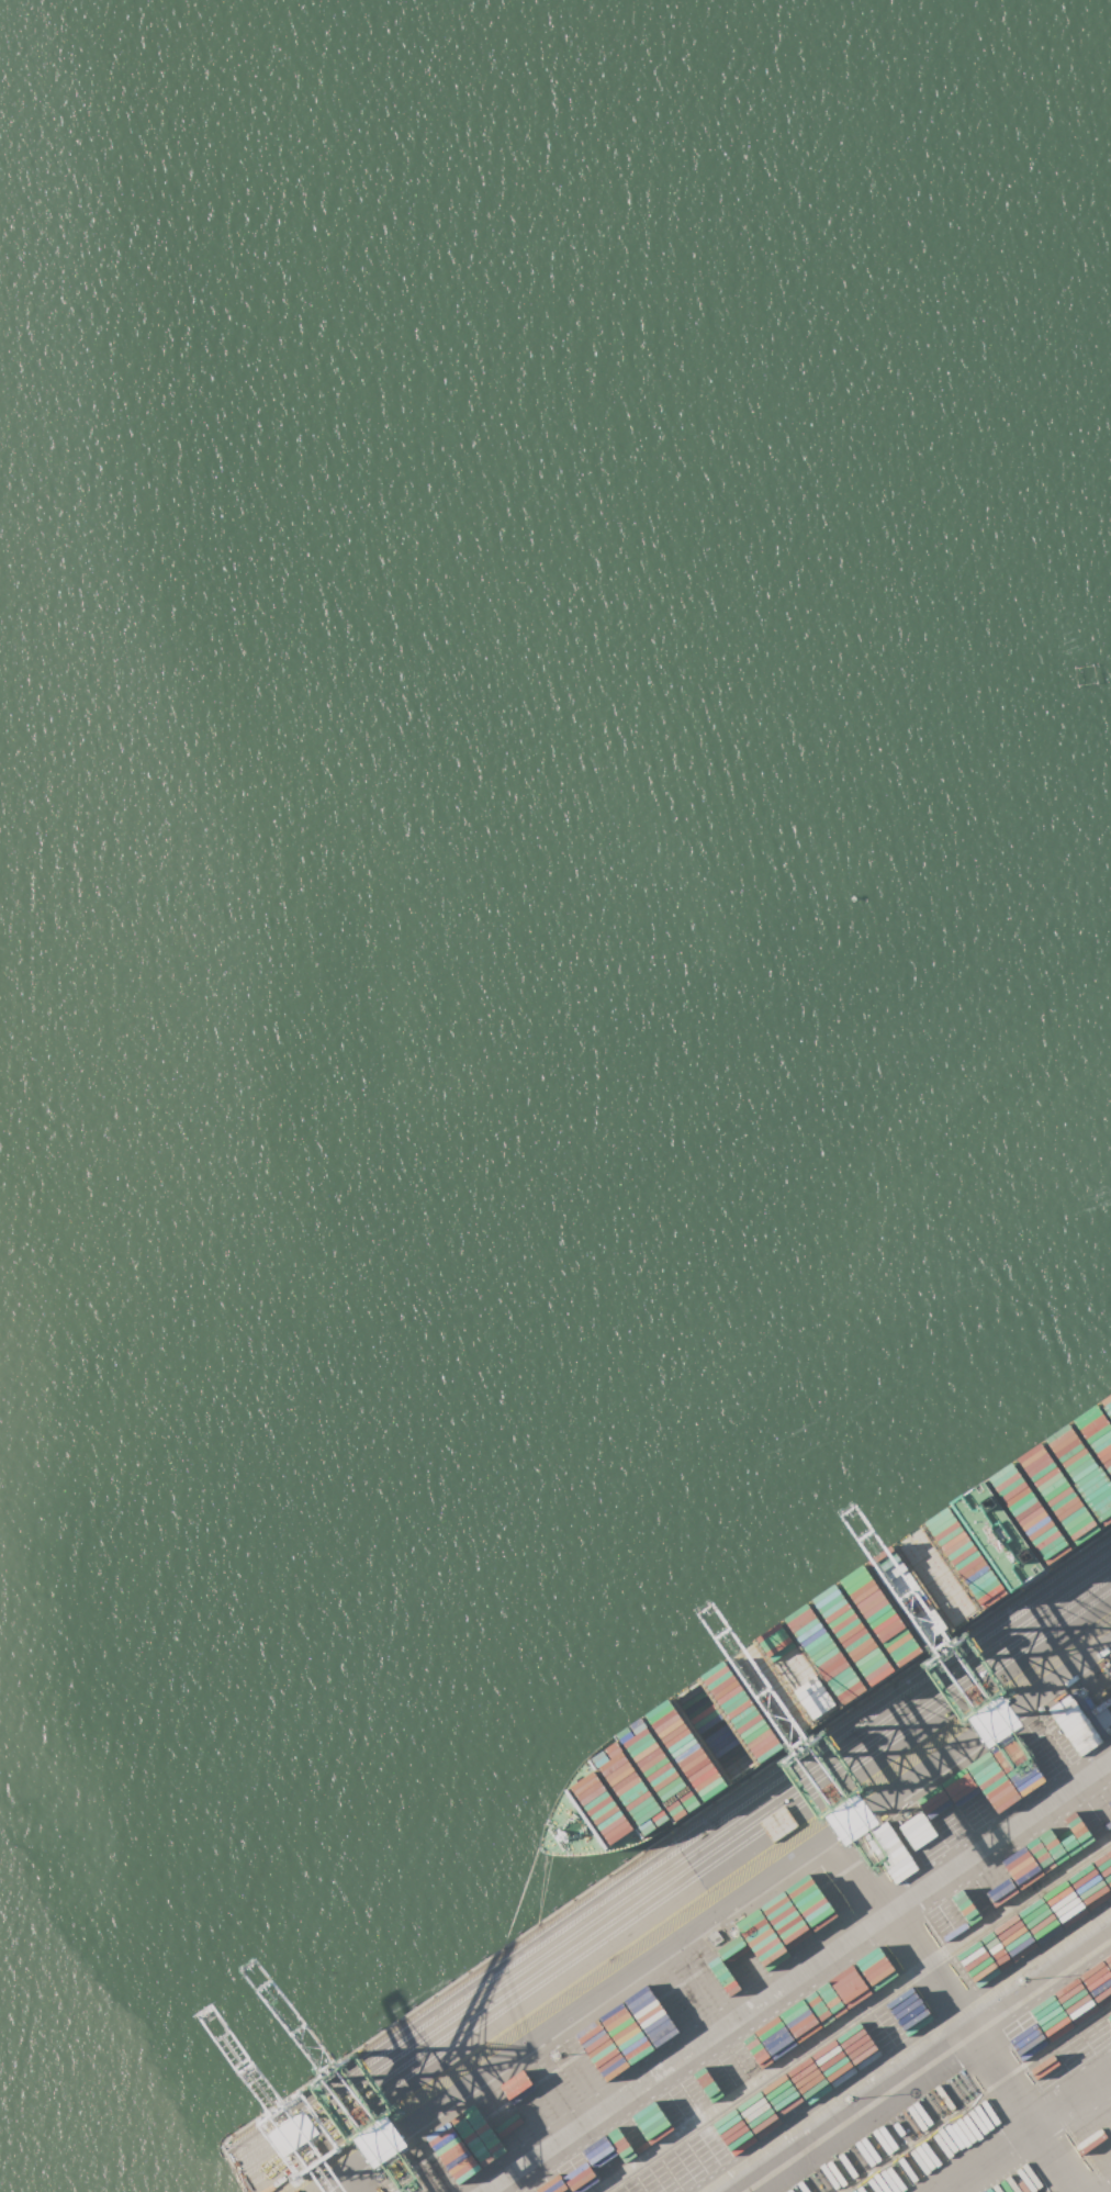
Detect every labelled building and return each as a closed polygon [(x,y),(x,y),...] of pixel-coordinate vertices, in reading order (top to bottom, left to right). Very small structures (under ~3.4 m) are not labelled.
[(425,2190),(448,2174),(423,2139),(400,2154),(425,2190)] [(415,2191),(413,2191),(395,2191),(409,2182),(415,2191)]
